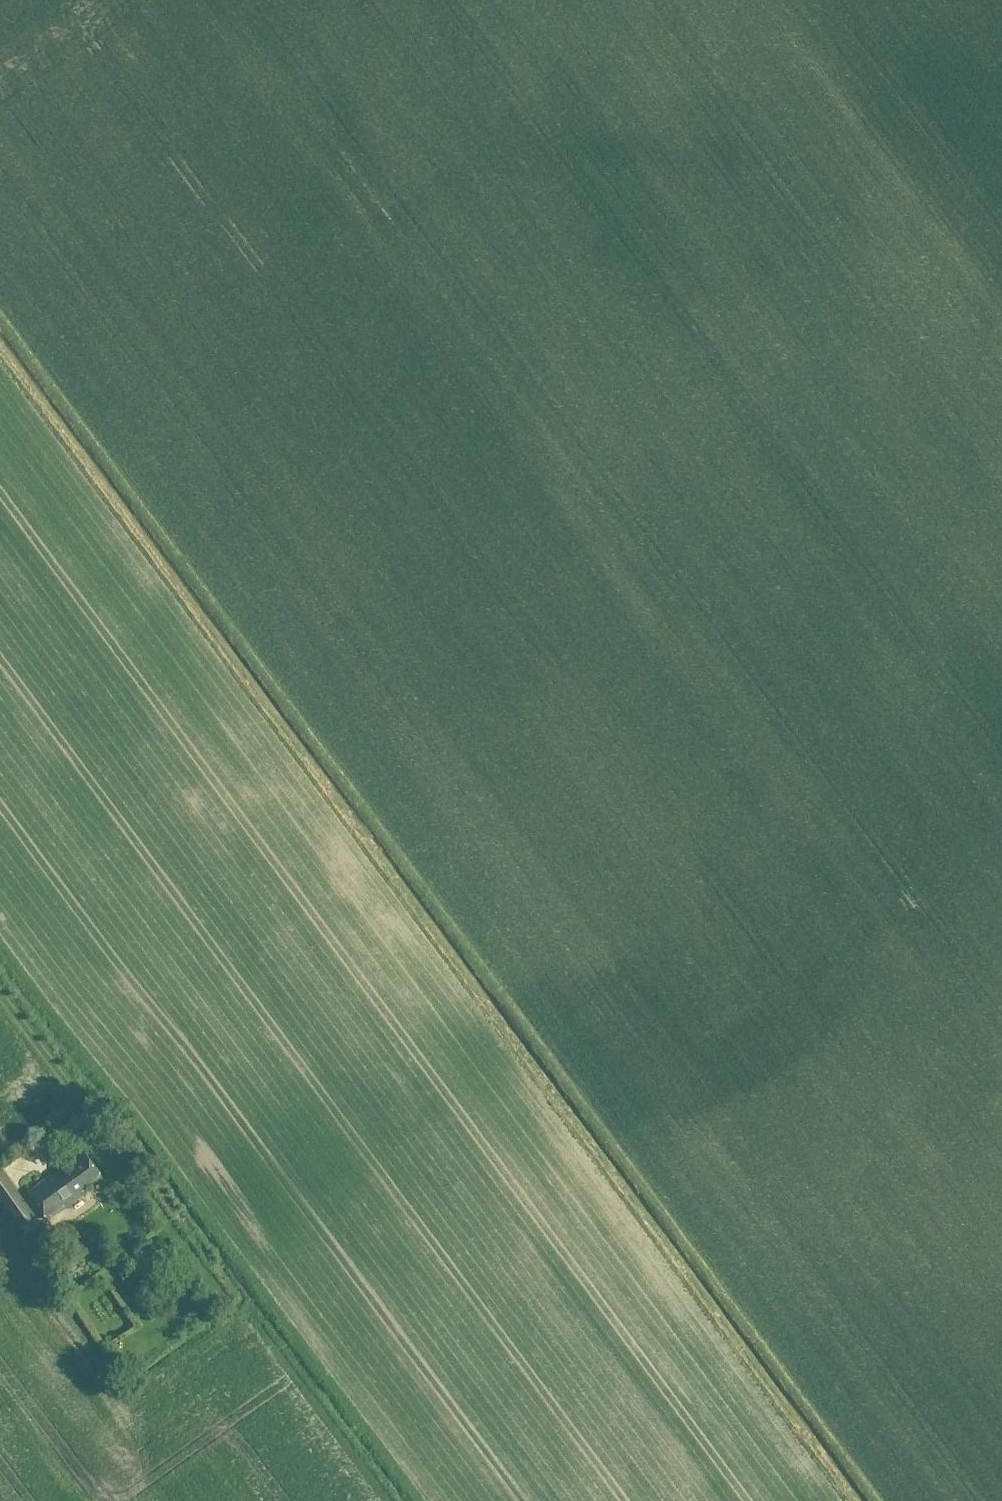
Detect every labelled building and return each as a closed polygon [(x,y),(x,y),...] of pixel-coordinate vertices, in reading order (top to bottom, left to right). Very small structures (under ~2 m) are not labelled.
[(51,1139),(31,1145),(34,1157),(55,1150),(51,1139)] [(84,1154),(72,1163),(65,1154),(56,1161),(62,1170),(28,1195),(48,1222),(85,1195),(82,1191),(101,1177),(84,1154)] [(7,1192),(18,1181),(3,1166),(0,1169),(0,1185),(7,1192)] [(17,1192),(2,1204),(20,1229),(35,1217),(17,1192)]
